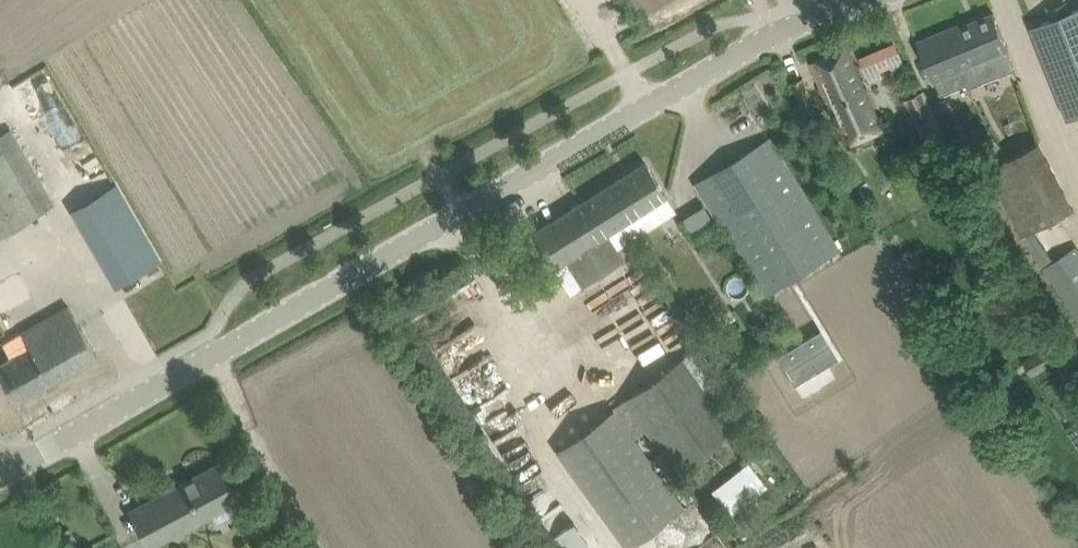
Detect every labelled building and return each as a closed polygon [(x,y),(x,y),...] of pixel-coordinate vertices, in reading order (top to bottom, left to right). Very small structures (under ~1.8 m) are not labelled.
[(1031,28),(1038,46),(1052,81),(1077,71),(1077,9),(1031,28)] [(959,24),(917,42),(933,81),(936,81),(941,94),(967,83),(968,87),(980,82),(1015,68),(993,13),(960,27),(959,24)] [(810,63),(819,83),(845,145),(882,129),(856,67),(847,47),(810,63)] [(872,51),(861,56),(872,82),(883,77),(872,51)] [(792,83),(798,99),(801,105),(812,100),(803,78),(792,83)] [(925,87),(905,97),(928,147),(947,138),(925,87)] [(990,128),(966,145),(959,150),(970,167),(1002,145),(990,128)] [(0,135),(0,235),(53,205),(9,130),(0,135)] [(694,184),(706,202),(764,296),(838,250),(780,157),(769,138),(694,184)] [(1041,140),(987,168),(1000,194),(1054,166),(1041,140)] [(645,162),(531,234),(552,267),(566,259),(583,286),(624,261),(616,249),(607,234),(648,209),(666,196),(645,162)] [(72,210),(105,267),(116,286),(160,261),(116,185),(72,210)] [(679,218),(692,238),(714,223),(701,204),(679,218)] [(1076,246),(1045,267),(1077,316),(1077,248),(1076,246)] [(28,294),(15,273),(0,282),(0,310),(28,294)] [(0,338),(0,376),(5,384),(32,369),(34,372),(78,346),(56,306),(0,338)] [(820,331),(775,359),(793,387),(837,359),(820,331)] [(1023,359),(1033,375),(1060,359),(1049,342),(1023,359)] [(615,409),(556,451),(625,547),(629,547),(684,509),(633,436),(645,428),(676,472),(734,429),(682,357),(612,406),(615,409)] [(485,429),(499,422),(502,428),(509,425),(486,382),(466,392),(485,429)] [(711,490),(732,514),(768,483),(746,459),(711,490)] [(130,511),(140,531),(149,547),(212,514),(217,523),(243,509),(238,500),(229,483),(219,464),(130,511)] [(734,514),(741,523),(752,514),(745,505),(734,514)] [(558,547),(575,547),(584,541),(568,520),(548,535),(558,547)] [(69,528),(58,534),(65,545),(76,539),(69,528)]
